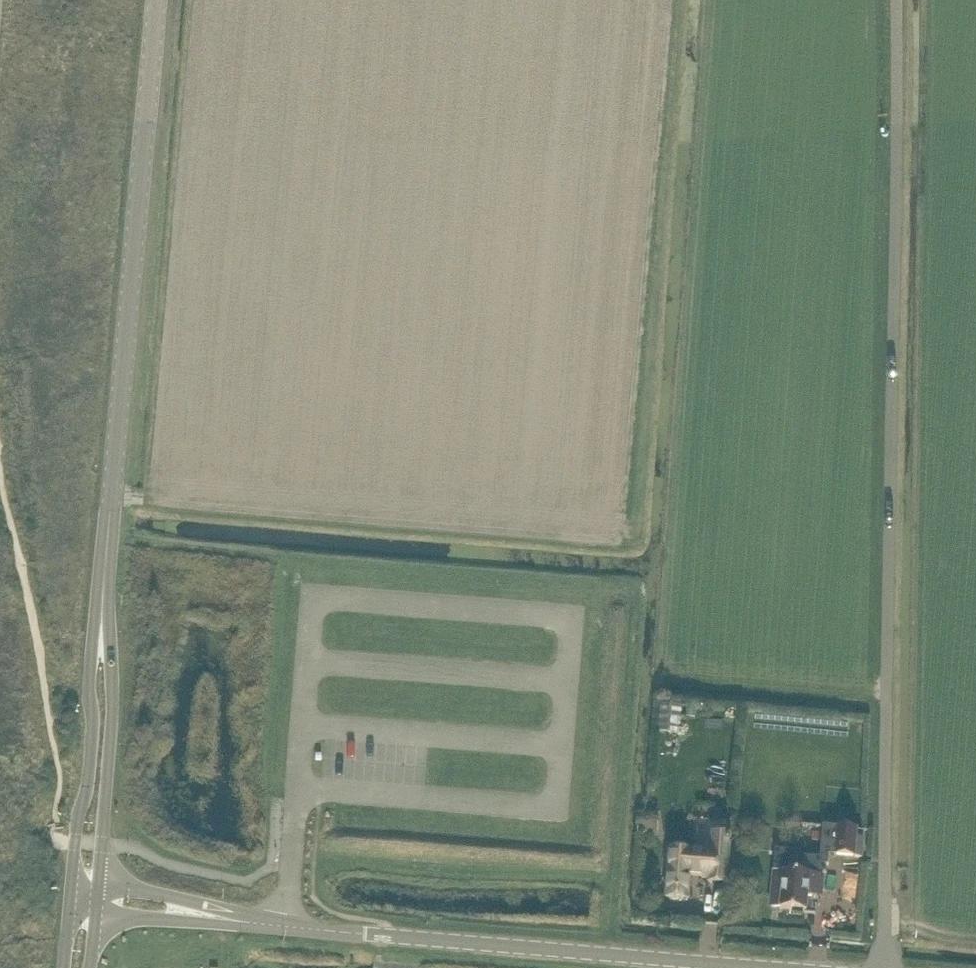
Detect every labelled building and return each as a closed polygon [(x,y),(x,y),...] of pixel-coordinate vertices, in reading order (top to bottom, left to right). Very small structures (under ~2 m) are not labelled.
[(855,857),(858,830),(832,828),(830,849),(829,855),(855,857)] [(731,836),(730,836),(713,835),(711,855),(704,854),(704,857),(691,856),(691,853),(672,852),(670,871),(669,870),(666,900),(688,902),(690,879),(690,873),(702,874),(702,880),(709,880),(708,884),(726,886),(731,836)] [(800,858),(800,853),(776,851),(774,873),(784,874),(781,910),(793,911),(793,915),(804,917),(805,912),(807,912),(808,897),(819,898),(821,879),(819,879),(820,872),(823,873),(823,871),(822,871),(823,860),(821,860),(800,858)]
